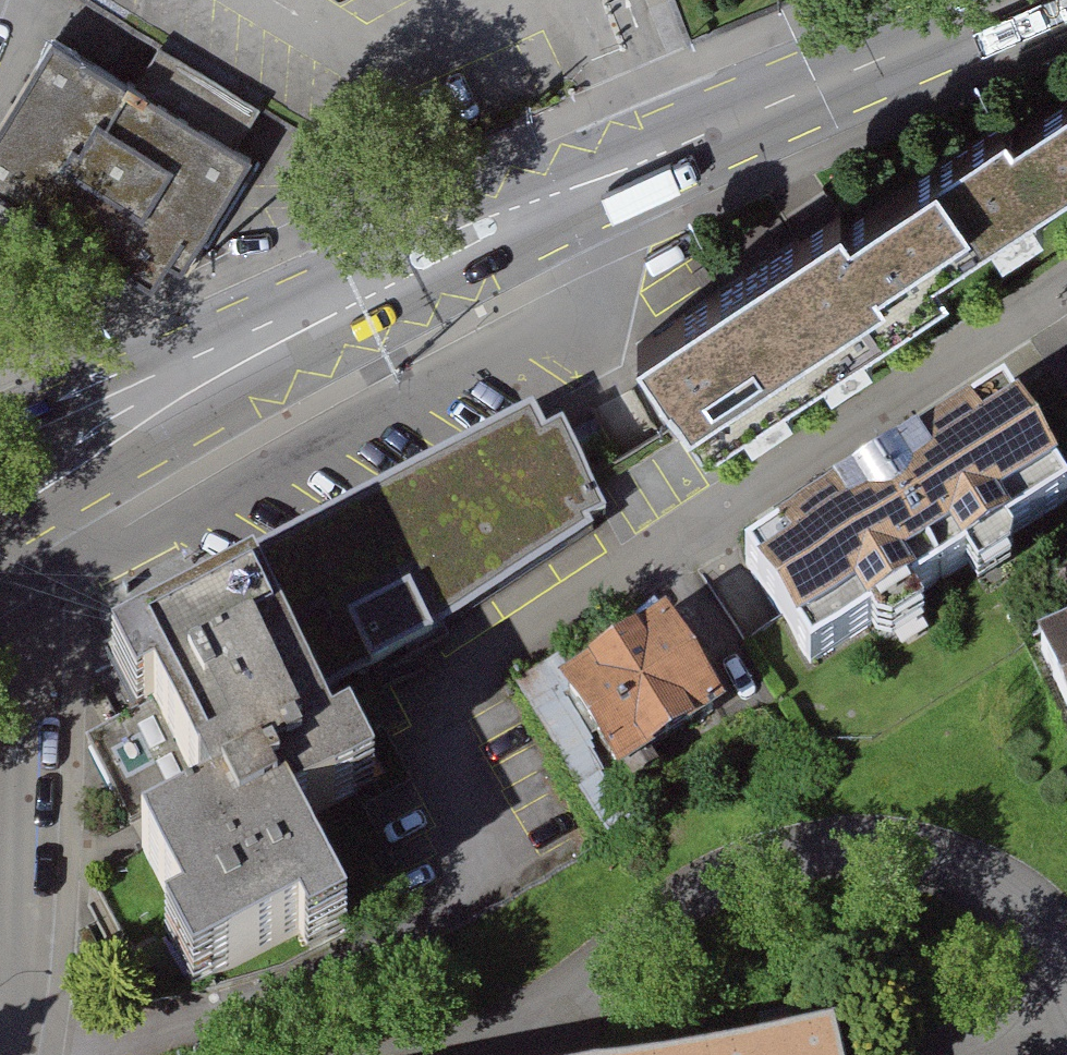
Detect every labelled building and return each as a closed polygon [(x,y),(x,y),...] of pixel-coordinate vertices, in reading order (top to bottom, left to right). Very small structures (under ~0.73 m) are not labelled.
[(0,135),(0,193),(161,289),(176,264),(194,275),(263,161),(58,39),(0,135)] [(632,343),(705,453),(947,295),(933,274),(1066,187),(1066,95),(1008,133),(1000,120),(849,219),(841,206),(632,343)] [(765,566),(832,669),(1066,516),(1066,467),(1022,399),(765,566)] [(146,646),(115,662),(142,713),(162,702),(222,814),(155,849),(194,923),(168,936),(198,993),(306,935),(315,952),(357,929),(301,825),(381,781),(356,734),(341,742),(311,686),(417,630),(411,619),(577,531),(574,525),(598,512),(554,429),(537,437),(523,410),(227,568),(241,595),(146,646)] [(684,620),(576,686),(635,780),(742,714),(684,620)] [(1043,635),(1066,690),(1066,625),(1043,635)] [(854,1044),(800,1054),(856,1054),(854,1044)]
